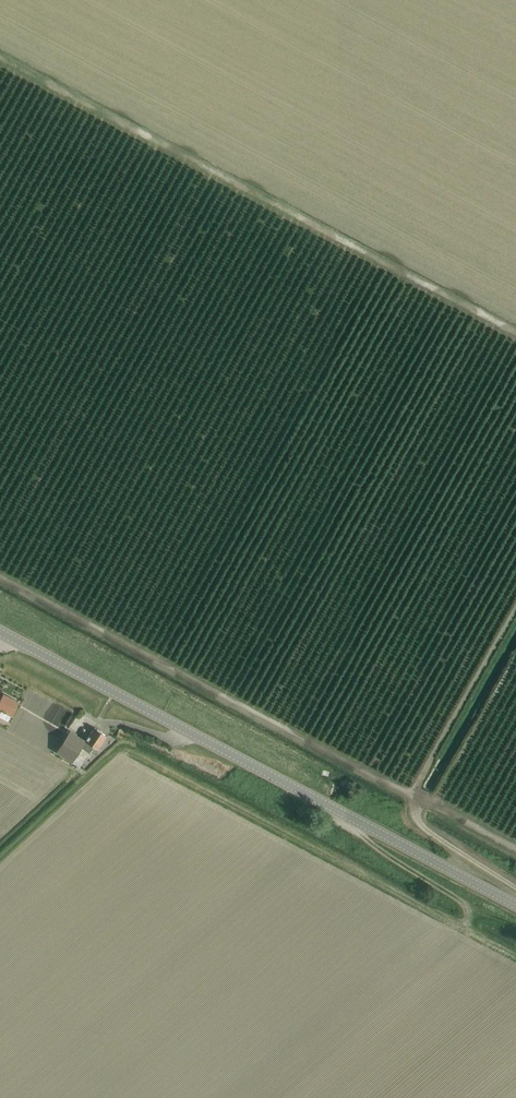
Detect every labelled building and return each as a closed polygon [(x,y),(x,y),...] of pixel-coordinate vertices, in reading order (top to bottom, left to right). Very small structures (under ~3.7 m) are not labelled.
[(0,698),(0,714),(9,719),(11,714),(18,701),(3,693),(0,698)] [(96,750),(100,744),(106,735),(94,727),(85,740),(70,730),(63,739),(57,750),(56,751),(72,761),(76,756),(79,751),(81,747),(89,752),(93,747),(96,750)] [(346,763),(343,769),(353,774),(356,768),(346,763)]
